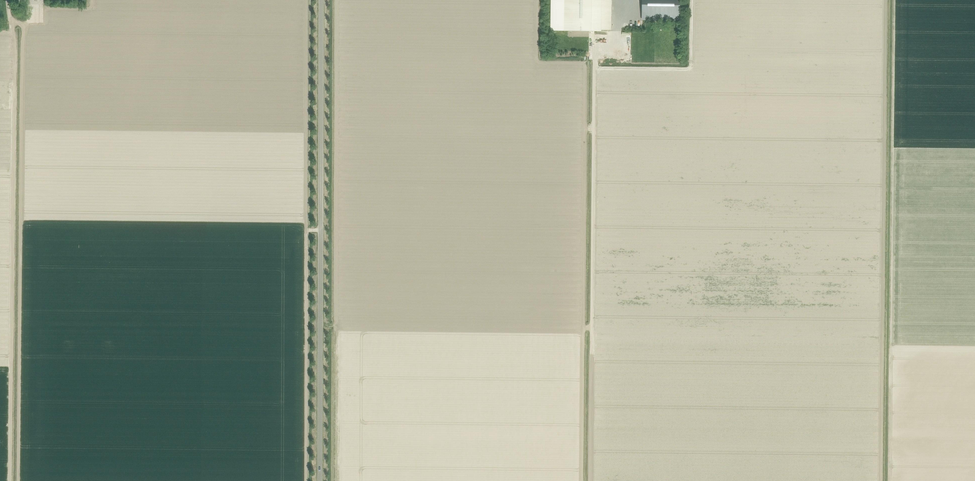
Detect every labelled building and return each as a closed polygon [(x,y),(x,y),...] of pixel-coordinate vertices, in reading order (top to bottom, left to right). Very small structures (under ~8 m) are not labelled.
[(551,30),(612,30),(612,0),(551,0),(551,30)] [(642,20),(679,20),(679,0),(643,0),(642,20)]
